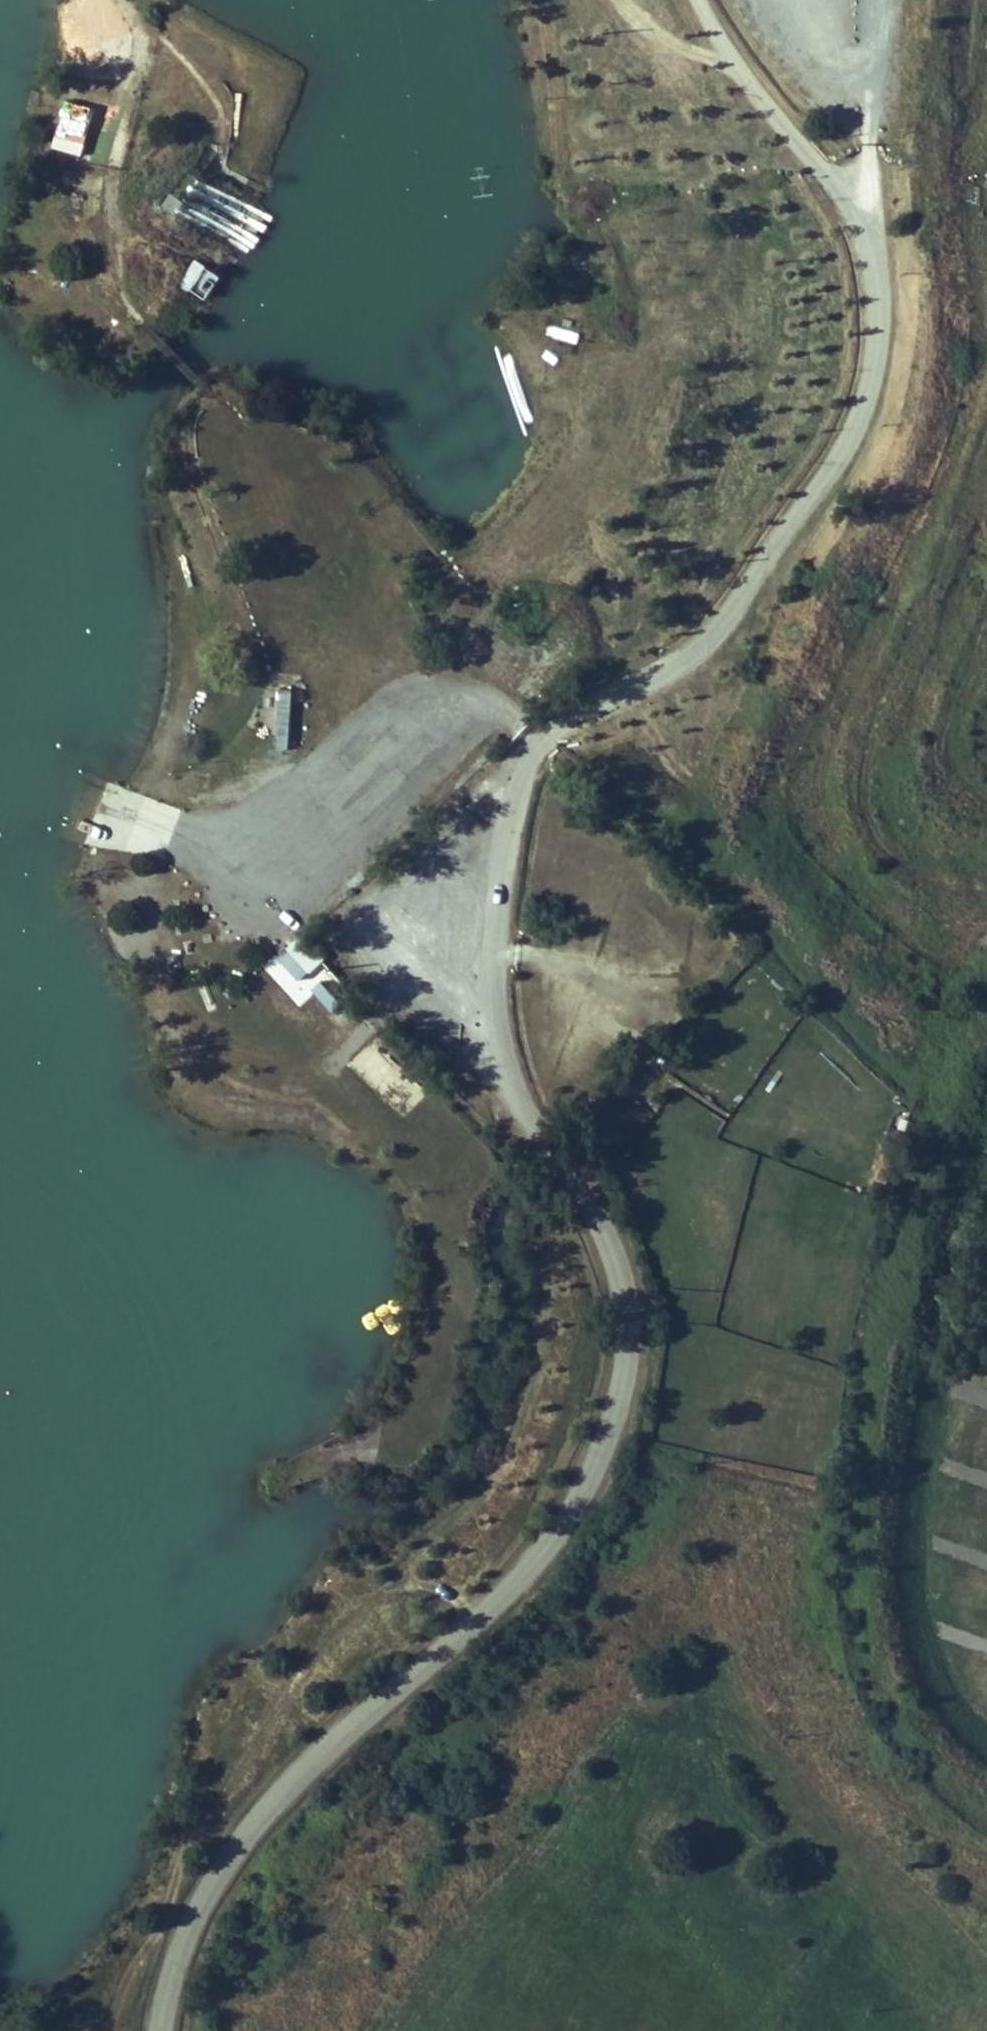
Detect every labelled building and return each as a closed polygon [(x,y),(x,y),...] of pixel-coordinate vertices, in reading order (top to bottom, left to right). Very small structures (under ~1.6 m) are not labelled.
[(87,141),(92,102),(63,98),(58,138),(87,141)] [(190,258),(181,287),(211,296),(220,268),(190,258)] [(273,746),(287,748),(296,687),(282,685),(273,746)] [(301,977),(323,954),(299,932),(277,954),(301,977)] [(401,1121),(429,1092),(373,1037),(345,1066),(401,1121)]
